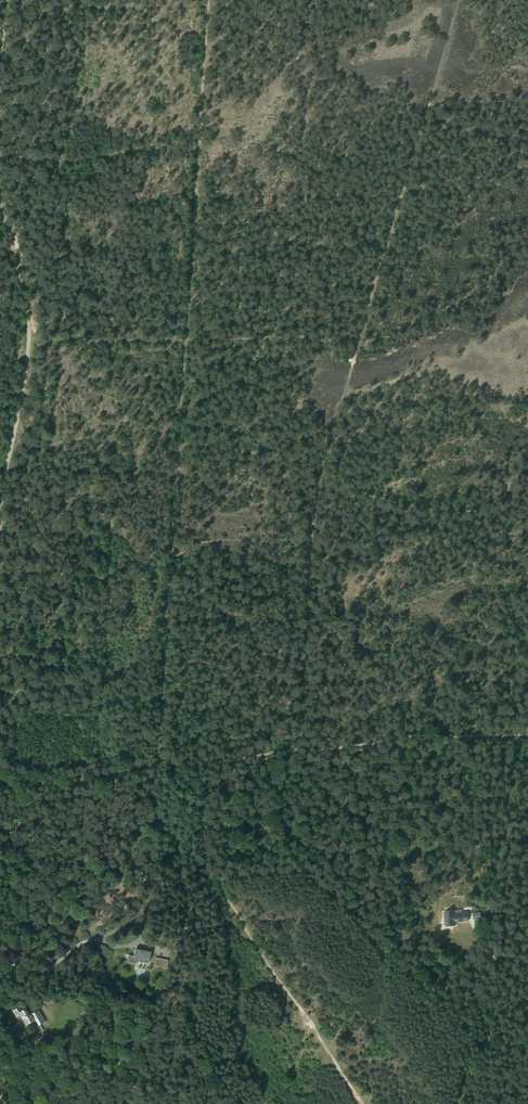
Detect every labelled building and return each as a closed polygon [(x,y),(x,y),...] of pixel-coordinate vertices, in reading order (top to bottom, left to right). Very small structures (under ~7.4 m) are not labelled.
[(454,911),(444,912),(446,926),(456,925),(455,922),(468,920),(467,912),(462,913),(454,914),(454,911)] [(139,950),(135,949),(134,956),(129,955),(127,962),(136,963),(136,960),(148,963),(149,960),(151,952),(151,951),(139,949),(139,950)] [(20,1012),(18,1008),(16,1009),(12,1011),(15,1016),(19,1014),(23,1022),(22,1022),(25,1026),(24,1026),(25,1026),(34,1021),(33,1020),(34,1019),(38,1026),(44,1022),(38,1011),(30,1015),(26,1010),(25,1011),(24,1009),(20,1012)]
